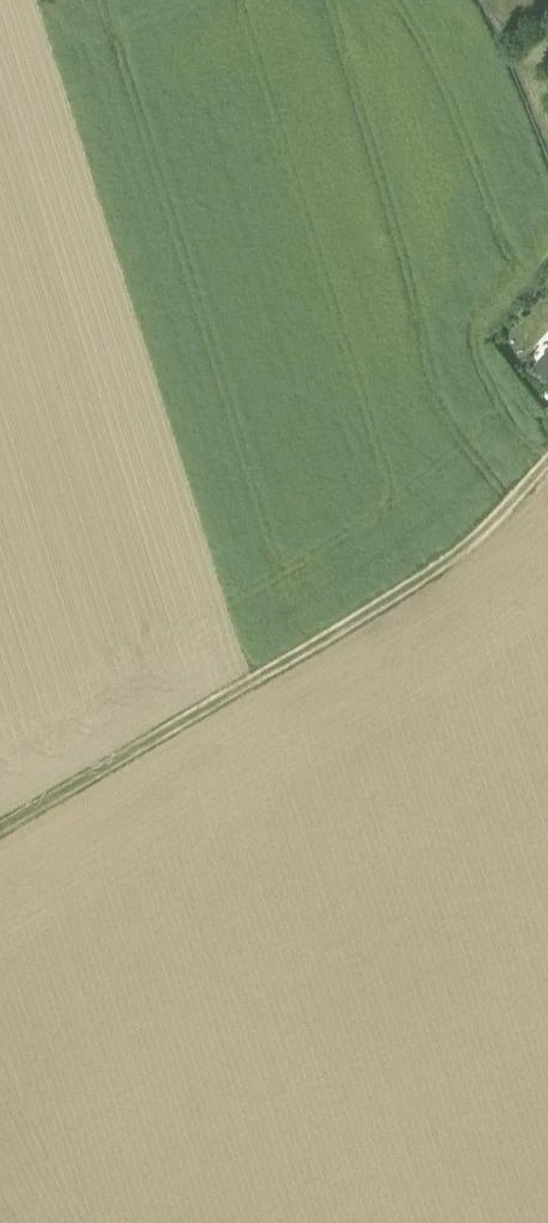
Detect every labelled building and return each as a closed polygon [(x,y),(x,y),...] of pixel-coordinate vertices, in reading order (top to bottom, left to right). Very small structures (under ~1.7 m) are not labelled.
[(547,373),(547,333),(528,355),(547,373)]
